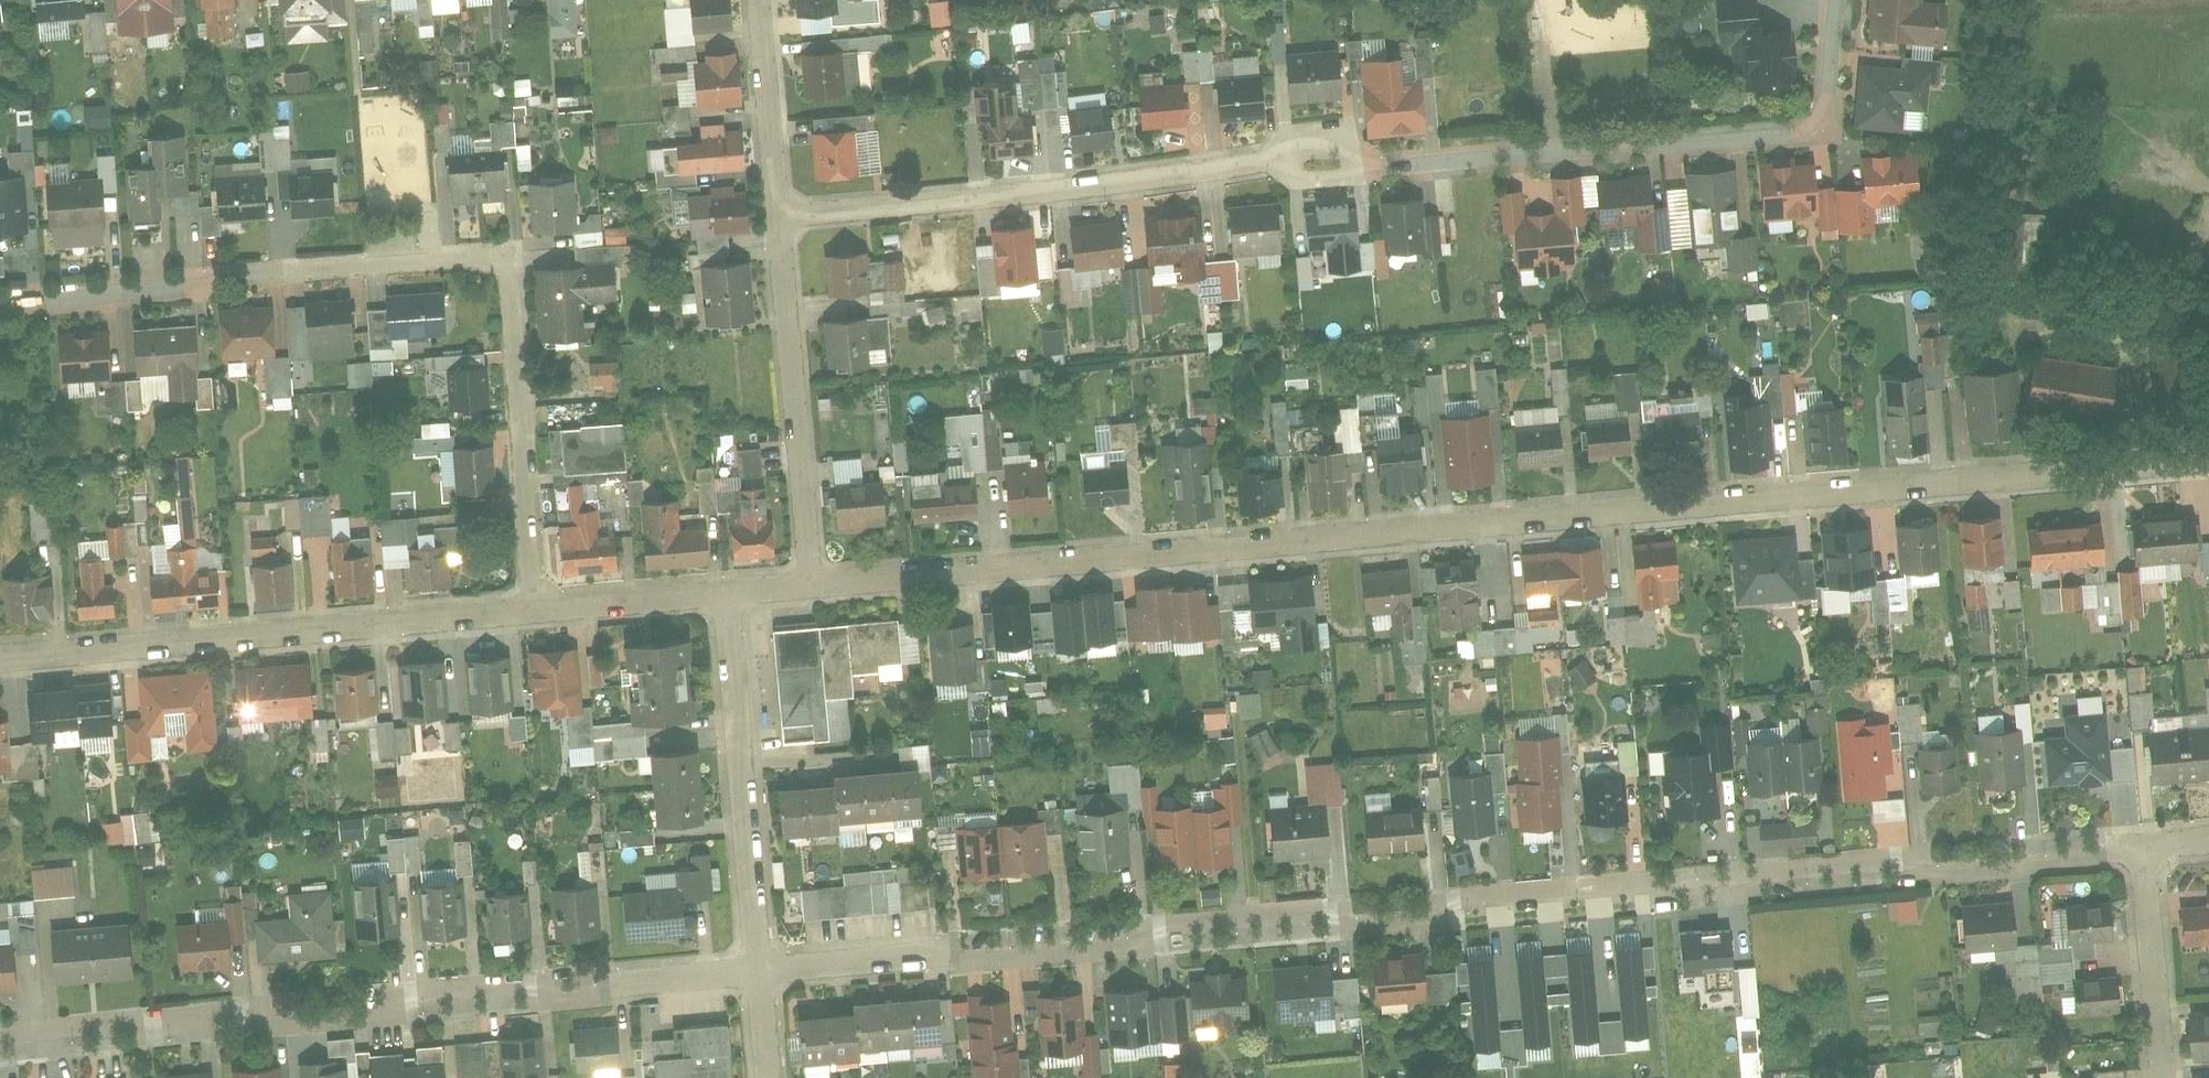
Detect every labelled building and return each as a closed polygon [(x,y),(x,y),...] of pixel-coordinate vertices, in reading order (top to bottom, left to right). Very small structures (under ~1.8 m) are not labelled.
[(34,26),(85,21),(83,0),(32,0),(34,26)] [(148,0),(117,0),(121,40),(151,37),(148,0)] [(178,0),(148,0),(151,37),(182,35),(178,0)] [(208,17),(210,43),(237,40),(235,14),(241,14),(240,0),(198,0),(199,17),(208,17)] [(282,13),(340,9),(339,0),(281,0),(282,13)] [(579,0),(554,0),(556,36),(581,35),(579,0)] [(730,0),(693,0),(696,36),(733,33),(730,0)] [(835,0),(794,0),(796,22),(836,18),(835,0)] [(933,1),(934,25),(953,24),(951,0),(933,1)] [(1766,33),(1763,0),(1738,0),(1714,2),(1718,47),(1734,45),(1739,97),(1795,92),(1793,72),(1795,69),(1794,62),(1792,60),(1789,31),(1766,33)] [(1866,39),(1943,46),(1947,4),(1922,2),(1922,0),(1870,0),(1866,39)] [(496,37),(512,37),(510,3),(495,4),(496,37)] [(93,12),(97,60),(111,59),(108,11),(93,12)] [(1019,41),(1020,58),(1037,57),(1036,40),(1019,41)] [(1389,40),(1353,40),(1353,57),(1389,57),(1389,40)] [(844,100),(840,54),(800,58),(804,104),(844,100)] [(1286,59),(1290,106),(1343,101),(1339,54),(1286,59)] [(734,61),(733,55),(704,57),(704,64),(691,65),(695,105),(741,101),(738,61),(734,61)] [(1422,81),(1390,84),(1388,60),(1358,63),(1365,142),(1427,137),(1422,81)] [(1858,91),(1854,129),(1903,134),(1905,112),(1924,114),(1928,74),(1860,68),(1859,80),(1866,81),(1865,92),(1858,91)] [(292,72),(294,90),(312,88),(310,71),(292,72)] [(1216,83),(1220,125),(1266,120),(1263,79),(1216,83)] [(978,121),(1018,118),(1014,82),(975,85),(978,121)] [(1137,88),(1141,132),(1185,128),(1181,84),(1137,88)] [(89,129),(115,127),(114,104),(88,106),(89,129)] [(1067,111),(1071,155),(1115,151),(1111,107),(1067,111)] [(978,121),(982,163),(1032,158),(1028,117),(1018,118),(978,121)] [(518,119),(492,120),(494,148),(520,146),(518,119)] [(745,172),(741,132),(726,133),(726,124),(700,126),(701,135),(682,137),(685,177),(745,172)] [(810,138),(814,184),(860,180),(856,134),(810,138)] [(195,202),(190,137),(156,139),(158,171),(132,172),(135,230),(167,228),(165,204),(195,202)] [(515,206),(511,154),(482,155),(486,208),(515,206)] [(1921,206),(1916,154),(1858,159),(1863,211),(1921,206)] [(486,208),(482,155),(454,157),(457,210),(486,208)] [(1759,169),(1764,223),(1818,217),(1813,167),(1801,168),(1801,166),(1759,169)] [(1723,272),(1758,269),(1754,235),(1743,236),(1737,172),(1685,177),(1692,250),(1721,247),(1723,272)] [(29,237),(25,178),(0,179),(0,239),(29,237)] [(341,178),(295,181),(298,222),(343,219),(341,178)] [(1517,271),(1533,270),(1534,280),(1559,278),(1558,267),(1573,266),(1569,229),(1588,227),(1583,179),(1550,182),(1553,215),(1524,218),(1522,195),(1501,197),(1505,236),(1514,235),(1517,271)] [(1638,254),(1670,251),(1666,208),(1656,209),(1653,179),(1594,184),(1599,230),(1635,227),(1638,254)] [(579,235),(575,180),(532,183),(536,237),(579,235)] [(52,185),(55,235),(111,231),(107,181),(52,185)] [(271,181),(222,185),(225,228),(274,225),(271,181)] [(749,233),(745,192),(706,195),(710,236),(749,233)] [(1425,197),(1382,201),(1387,258),(1431,254),(1425,197)] [(1229,210),(1233,262),(1282,258),(1278,206),(1229,210)] [(1363,277),(1357,208),(1303,213),(1307,257),(1324,255),(1326,280),(1363,277)] [(1206,283),(1200,217),(1144,222),(1148,268),(1174,266),(1175,286),(1206,283)] [(1070,228),(1074,274),(1126,269),(1122,223),(1070,228)] [(995,229),(999,271),(1039,268),(1035,226),(995,229)] [(733,239),(708,241),(709,254),(734,252),(733,239)] [(825,259),(829,299),(870,295),(866,255),(825,259)] [(752,325),(747,260),(698,264),(704,329),(752,325)] [(618,303),(616,268),(579,270),(580,276),(539,278),(540,300),(546,300),(549,349),(587,346),(584,305),(618,303)] [(448,293),(389,296),(392,345),(451,341),(448,293)] [(358,305),(308,308),(312,364),(362,361),(358,305)] [(279,306),(224,310),(228,365),(283,362),(279,306)] [(864,320),(823,323),(827,373),(868,370),(864,320)] [(139,381),(176,378),(174,354),(202,352),(200,325),(135,330),(139,381)] [(1044,353),(1066,353),(1066,329),(1044,329),(1044,353)] [(112,335),(60,338),(63,388),(116,384),(112,335)] [(176,378),(178,407),(206,406),(202,352),(174,354),(176,378)] [(596,385),(609,384),(609,391),(626,390),(624,360),(594,362),(596,385)] [(2116,371),(2036,360),(2029,411),(2109,422),(2116,371)] [(492,414),(489,368),(458,370),(461,416),(492,414)] [(1502,368),(1481,368),(1482,406),(1502,406),(1502,368)] [(2023,440),(2016,371),(1960,376),(1966,445),(2023,440)] [(1433,412),(1443,411),(1443,373),(1430,373),(1430,386),(1416,386),(1416,424),(1433,424),(1433,412)] [(1927,458),(1920,381),(1879,384),(1886,462),(1927,458)] [(1291,400),(1276,401),(1279,455),(1294,454),(1291,400)] [(1728,469),(1774,466),(1770,403),(1724,405),(1728,469)] [(1846,463),(1842,411),(1802,415),(1807,466),(1846,463)] [(951,443),(965,442),(967,468),(1004,466),(1002,429),(989,430),(988,412),(950,414),(951,443)] [(1657,461),(1700,457),(1697,418),(1654,422),(1657,461)] [(427,437),(453,435),(452,422),(426,424),(427,437)] [(1632,459),(1628,424),(1583,429),(1586,463),(1632,459)] [(628,426),(563,430),(567,484),(632,479),(628,426)] [(1516,473),(1560,469),(1557,426),(1512,430),(1516,473)] [(1467,439),(1471,482),(1496,480),(1492,437),(1467,439)] [(1471,482),(1467,439),(1442,442),(1446,484),(1471,482)] [(1373,444),(1377,482),(1422,478),(1419,440),(1373,444)] [(781,441),(764,443),(766,466),(782,464),(781,441)] [(498,501),(494,443),(456,446),(460,503),(498,501)] [(1215,518),(1208,446),(1159,451),(1166,523),(1215,518)] [(743,475),(765,474),(763,447),(741,448),(743,475)] [(1304,456),(1309,512),(1343,509),(1340,481),(1347,480),(1345,452),(1304,456)] [(837,459),(839,483),(867,481),(865,457),(837,459)] [(1005,467),(1010,517),(1049,514),(1044,463),(1005,467)] [(716,467),(701,468),(704,511),(719,510),(716,467)] [(1076,473),(1080,509),(1128,504),(1125,468),(1076,473)] [(1236,476),(1240,517),(1282,513),(1278,472),(1236,476)] [(912,525),(977,519),(974,479),(908,485),(912,525)] [(833,531),(887,526),(883,485),(829,490),(833,531)] [(562,533),(564,559),(603,555),(599,515),(586,516),(583,488),(570,489),(573,517),(575,517),(576,527),(582,526),(582,531),(562,533)] [(304,527),(302,497),(287,498),(289,528),(304,527)] [(645,505),(651,573),(715,567),(712,529),(684,531),(681,502),(645,505)] [(33,506),(36,537),(50,536),(47,505),(33,506)] [(2198,565),(2193,514),(2160,517),(2165,568),(2198,565)] [(2004,570),(1999,515),(1958,519),(1963,574),(2004,570)] [(2165,568),(2160,517),(2127,520),(2132,571),(2165,568)] [(1942,574),(1937,520),(1898,523),(1903,578),(1942,574)] [(1873,586),(1867,522),(1817,527),(1823,590),(1873,586)] [(122,556),(140,555),(138,523),(120,524),(122,556)] [(771,523),(732,526),(736,568),(774,565),(771,523)] [(2107,569),(2103,523),(2029,530),(2033,576),(2107,569)] [(1806,602),(1800,530),(1730,536),(1737,608),(1806,602)] [(1685,607),(1678,537),(1633,542),(1639,611),(1685,607)] [(566,581),(622,575),(619,541),(601,542),(603,555),(564,559),(566,581)] [(375,561),(354,563),(352,545),(336,546),(341,599),(379,596),(375,561)] [(1606,596),(1601,546),(1560,549),(1561,558),(1565,600),(1606,596)] [(197,550),(186,551),(192,612),(223,609),(220,573),(199,575),(197,550)] [(192,612),(186,551),(175,552),(178,577),(156,579),(160,615),(192,612)] [(1524,604),(1565,600),(1561,558),(1544,559),(1543,551),(1519,553),(1524,604)] [(414,555),(418,594),(453,591),(449,552),(414,555)] [(1480,632),(1473,559),(1432,563),(1439,635),(1480,632)] [(293,560),(256,563),(260,606),(297,603),(293,560)] [(117,590),(110,591),(107,564),(86,566),(88,593),(80,594),(83,624),(120,621),(117,590)] [(1414,630),(1408,568),(1361,572),(1367,635),(1414,630)] [(1254,636),(1280,633),(1282,656),(1322,652),(1320,630),(1315,574),(1249,580),(1254,636)] [(47,629),(46,624),(58,623),(55,592),(43,593),(42,578),(7,581),(12,632),(47,629)] [(1969,583),(1972,629),(1992,628),(1989,582),(1969,583)] [(1128,644),(1139,643),(1139,646),(1174,642),(1170,593),(1169,589),(1134,592),(1135,608),(1125,609),(1128,644)] [(1175,649),(1210,646),(1224,645),(1220,605),(1206,607),(1205,590),(1170,593),(1174,642),(1175,649)] [(1111,592),(1082,595),(1082,599),(1087,648),(1087,656),(1116,654),(1111,592)] [(1087,648),(1082,599),(1054,602),(1058,650),(1087,648)] [(1032,657),(1028,604),(995,607),(1000,660),(1032,657)] [(895,621),(871,623),(847,625),(851,678),(876,675),(875,665),(899,663),(895,621)] [(969,621),(930,624),(935,685),(975,682),(969,621)] [(817,628),(771,632),(782,747),(828,743),(824,703),(853,700),(847,625),(817,628)] [(691,641),(632,647),(635,687),(695,682),(691,641)] [(580,644),(533,648),(539,720),(587,715),(580,644)] [(593,686),(607,686),(605,655),(591,656),(593,686)] [(516,658),(471,663),(476,718),(521,714),(516,658)] [(449,660),(402,665),(407,721),(454,717),(449,660)] [(1583,689),(1599,679),(1588,660),(1571,671),(1583,689)] [(312,666),(236,673),(241,733),(317,726),(312,666)] [(381,666),(336,670),(342,726),(386,722),(381,666)] [(153,764),(150,739),(191,736),(192,754),(219,751),(212,671),(169,675),(170,688),(129,692),(132,725),(129,725),(132,766),(153,764)] [(1873,681),(1875,700),(1898,698),(1896,680),(1873,681)] [(695,682),(635,687),(639,728),(699,722),(695,682)] [(85,744),(80,688),(29,692),(34,748),(85,744)] [(8,691),(0,692),(0,775),(16,774),(8,691)] [(1264,717),(1263,692),(1243,693),(1244,718),(1264,717)] [(2109,776),(2102,696),(2076,698),(2079,737),(2047,740),(2051,781),(2109,776)] [(115,703),(82,706),(85,744),(118,740),(115,703)] [(1922,703),(1901,704),(1902,741),(1923,741),(1922,703)] [(1209,712),(1210,732),(1231,731),(1230,711),(1209,712)] [(530,739),(530,716),(514,716),(514,739),(530,739)] [(1845,802),(1873,799),(1886,798),(1884,773),(1893,772),(1889,722),(1879,723),(1866,725),(1866,716),(1837,719),(1845,802)] [(463,747),(463,721),(448,721),(448,747),(463,747)] [(1725,722),(1701,724),(1703,749),(1662,753),(1668,820),(1707,816),(1714,807),(1711,771),(1729,769),(1725,722)] [(2186,782),(2208,780),(2208,723),(2180,726),(2186,782)] [(2148,729),(2153,785),(2186,782),(2180,726),(2148,729)] [(1268,729),(1251,737),(1260,757),(1277,749),(1268,729)] [(2015,731),(1976,735),(1981,793),(2021,789),(2015,731)] [(1814,735),(1779,738),(1784,792),(1819,788),(1814,735)] [(1779,738),(1745,741),(1750,795),(1784,792),(1779,738)] [(1557,739),(1514,743),(1517,787),(1560,784),(1557,739)] [(1955,744),(1921,747),(1926,795),(1960,792),(1955,744)] [(655,794),(702,790),(699,751),(652,755),(655,794)] [(915,769),(886,771),(891,829),(920,826),(915,769)] [(886,771),(858,774),(863,831),(891,829),(886,771)] [(1620,773),(1583,777),(1588,828),(1625,825),(1620,773)] [(858,774),(829,776),(830,785),(834,834),(863,831),(858,774)] [(1488,774),(1448,778),(1454,839),(1494,836),(1488,774)] [(380,779),(379,794),(400,795),(400,780),(380,779)] [(1560,784),(1517,787),(1520,836),(1564,833),(1560,784)] [(830,785),(801,788),(806,845),(835,843),(834,834),(830,785)] [(801,788),(773,790),(778,848),(806,845),(801,788)] [(658,833),(706,829),(702,790),(655,794),(658,833)] [(1323,805),(1266,810),(1271,862),(1328,856),(1323,805)] [(1413,808),(1365,812),(1368,853),(1417,849),(1413,808)] [(1126,811),(1075,814),(1078,870),(1129,867),(1126,811)] [(1222,811),(1188,814),(1194,868),(1227,865),(1222,811)] [(1150,818),(1156,872),(1194,868),(1188,814),(1150,818)] [(106,844),(138,842),(136,818),(105,820),(106,844)] [(344,839),(368,837),(367,818),(343,819),(344,839)] [(1043,824),(997,827),(1000,883),(1046,880),(1043,824)] [(1767,845),(1819,845),(1819,825),(1767,825),(1767,845)] [(1000,883),(997,827),(955,829),(958,885),(1000,883)] [(626,845),(656,843),(655,829),(625,831),(626,845)] [(78,895),(77,866),(35,868),(37,897),(78,895)] [(902,868),(847,871),(847,885),(804,888),(806,918),(905,912),(902,868)] [(398,882),(354,886),(360,944),(404,940),(398,882)] [(468,883),(423,887),(429,951),(474,947),(468,883)] [(596,885),(554,889),(559,946),(602,942),(596,885)] [(2207,903),(2177,905),(2181,949),(2208,947),(2208,890),(2206,891),(2207,903)] [(532,891),(489,895),(494,943),(537,939),(532,891)] [(295,919),(257,922),(262,970),(300,967),(341,963),(337,915),(335,893),(293,897),(295,919)] [(683,893),(624,898),(628,943),(688,937),(683,893)] [(2011,898),(1962,902),(1967,957),(2017,952),(2011,898)] [(42,950),(36,900),(11,903),(14,926),(16,926),(19,953),(42,950)] [(1921,920),(1920,900),(1893,901),(1894,921),(1921,920)] [(2114,943),(2110,902),(2061,907),(2065,948),(2114,943)] [(180,930),(184,976),(237,971),(232,925),(180,930)] [(57,991),(136,983),(131,927),(51,934),(57,991)] [(1730,929),(1677,934),(1682,983),(1734,978),(1730,929)] [(1523,955),(1544,953),(1544,942),(1523,943),(1523,955)] [(0,948),(0,999),(21,997),(17,946),(0,948)] [(1650,1038),(1642,950),(1615,953),(1623,1040),(1650,1038)] [(1421,952),(1372,956),(1376,1007),(1425,1004),(1421,952)] [(1602,1042),(1594,954),(1567,956),(1575,1044),(1602,1042)] [(1553,1046),(1545,958),(1518,961),(1527,1049),(1553,1046)] [(1336,1015),(1332,961),(1270,966),(1274,1020),(1336,1015)] [(1504,1051),(1496,963),(1469,965),(1477,1053),(1504,1051)] [(1245,975),(1187,979),(1188,999),(1158,1001),(1161,1045),(1250,1038),(1245,975)] [(2121,1018),(2117,976),(2071,980),(2075,1023),(2121,1018)] [(1161,1045),(1158,1001),(1146,1002),(1145,986),(1101,990),(1106,1049),(1161,1045)] [(1036,994),(1040,1054),(1084,1051),(1080,991),(1036,994)] [(936,998),(907,1001),(912,1058),(940,1056),(936,998)] [(971,1077),(1016,1077),(1009,1000),(964,1005),(971,1077)] [(907,1001),(878,1003),(883,1061),(912,1058),(907,1001)] [(878,1003),(850,1005),(851,1015),(855,1063),(883,1061),(878,1003)] [(2187,1007),(2192,1064),(2208,1062),(2208,1005),(2187,1007)] [(1997,1033),(2000,1009),(1984,1007),(1980,1030),(1997,1033)] [(851,1015),(822,1017),(827,1075),(855,1072),(855,1063),(851,1015)] [(822,1017),(794,1019),(798,1077),(827,1075),(822,1017)] [(657,1077),(734,1077),(729,1026),(676,1031),(677,1040),(665,1041),(666,1058),(655,1060),(657,1077)] [(618,1031),(577,1035),(581,1077),(622,1074),(618,1031)] [(543,1038),(497,1042),(501,1077),(547,1077),(543,1038)] [(448,1057),(447,1047),(419,1049),(420,1059),(375,1063),(374,1053),(358,1055),(359,1065),(361,1077),(450,1077),(448,1057)] [(1186,1063),(1169,1064),(1170,1077),(1187,1077),(1186,1063)] [(307,1068),(308,1077),(348,1077),(346,1064),(307,1068)] [(237,1072),(238,1077),(278,1077),(277,1069),(237,1072)]
